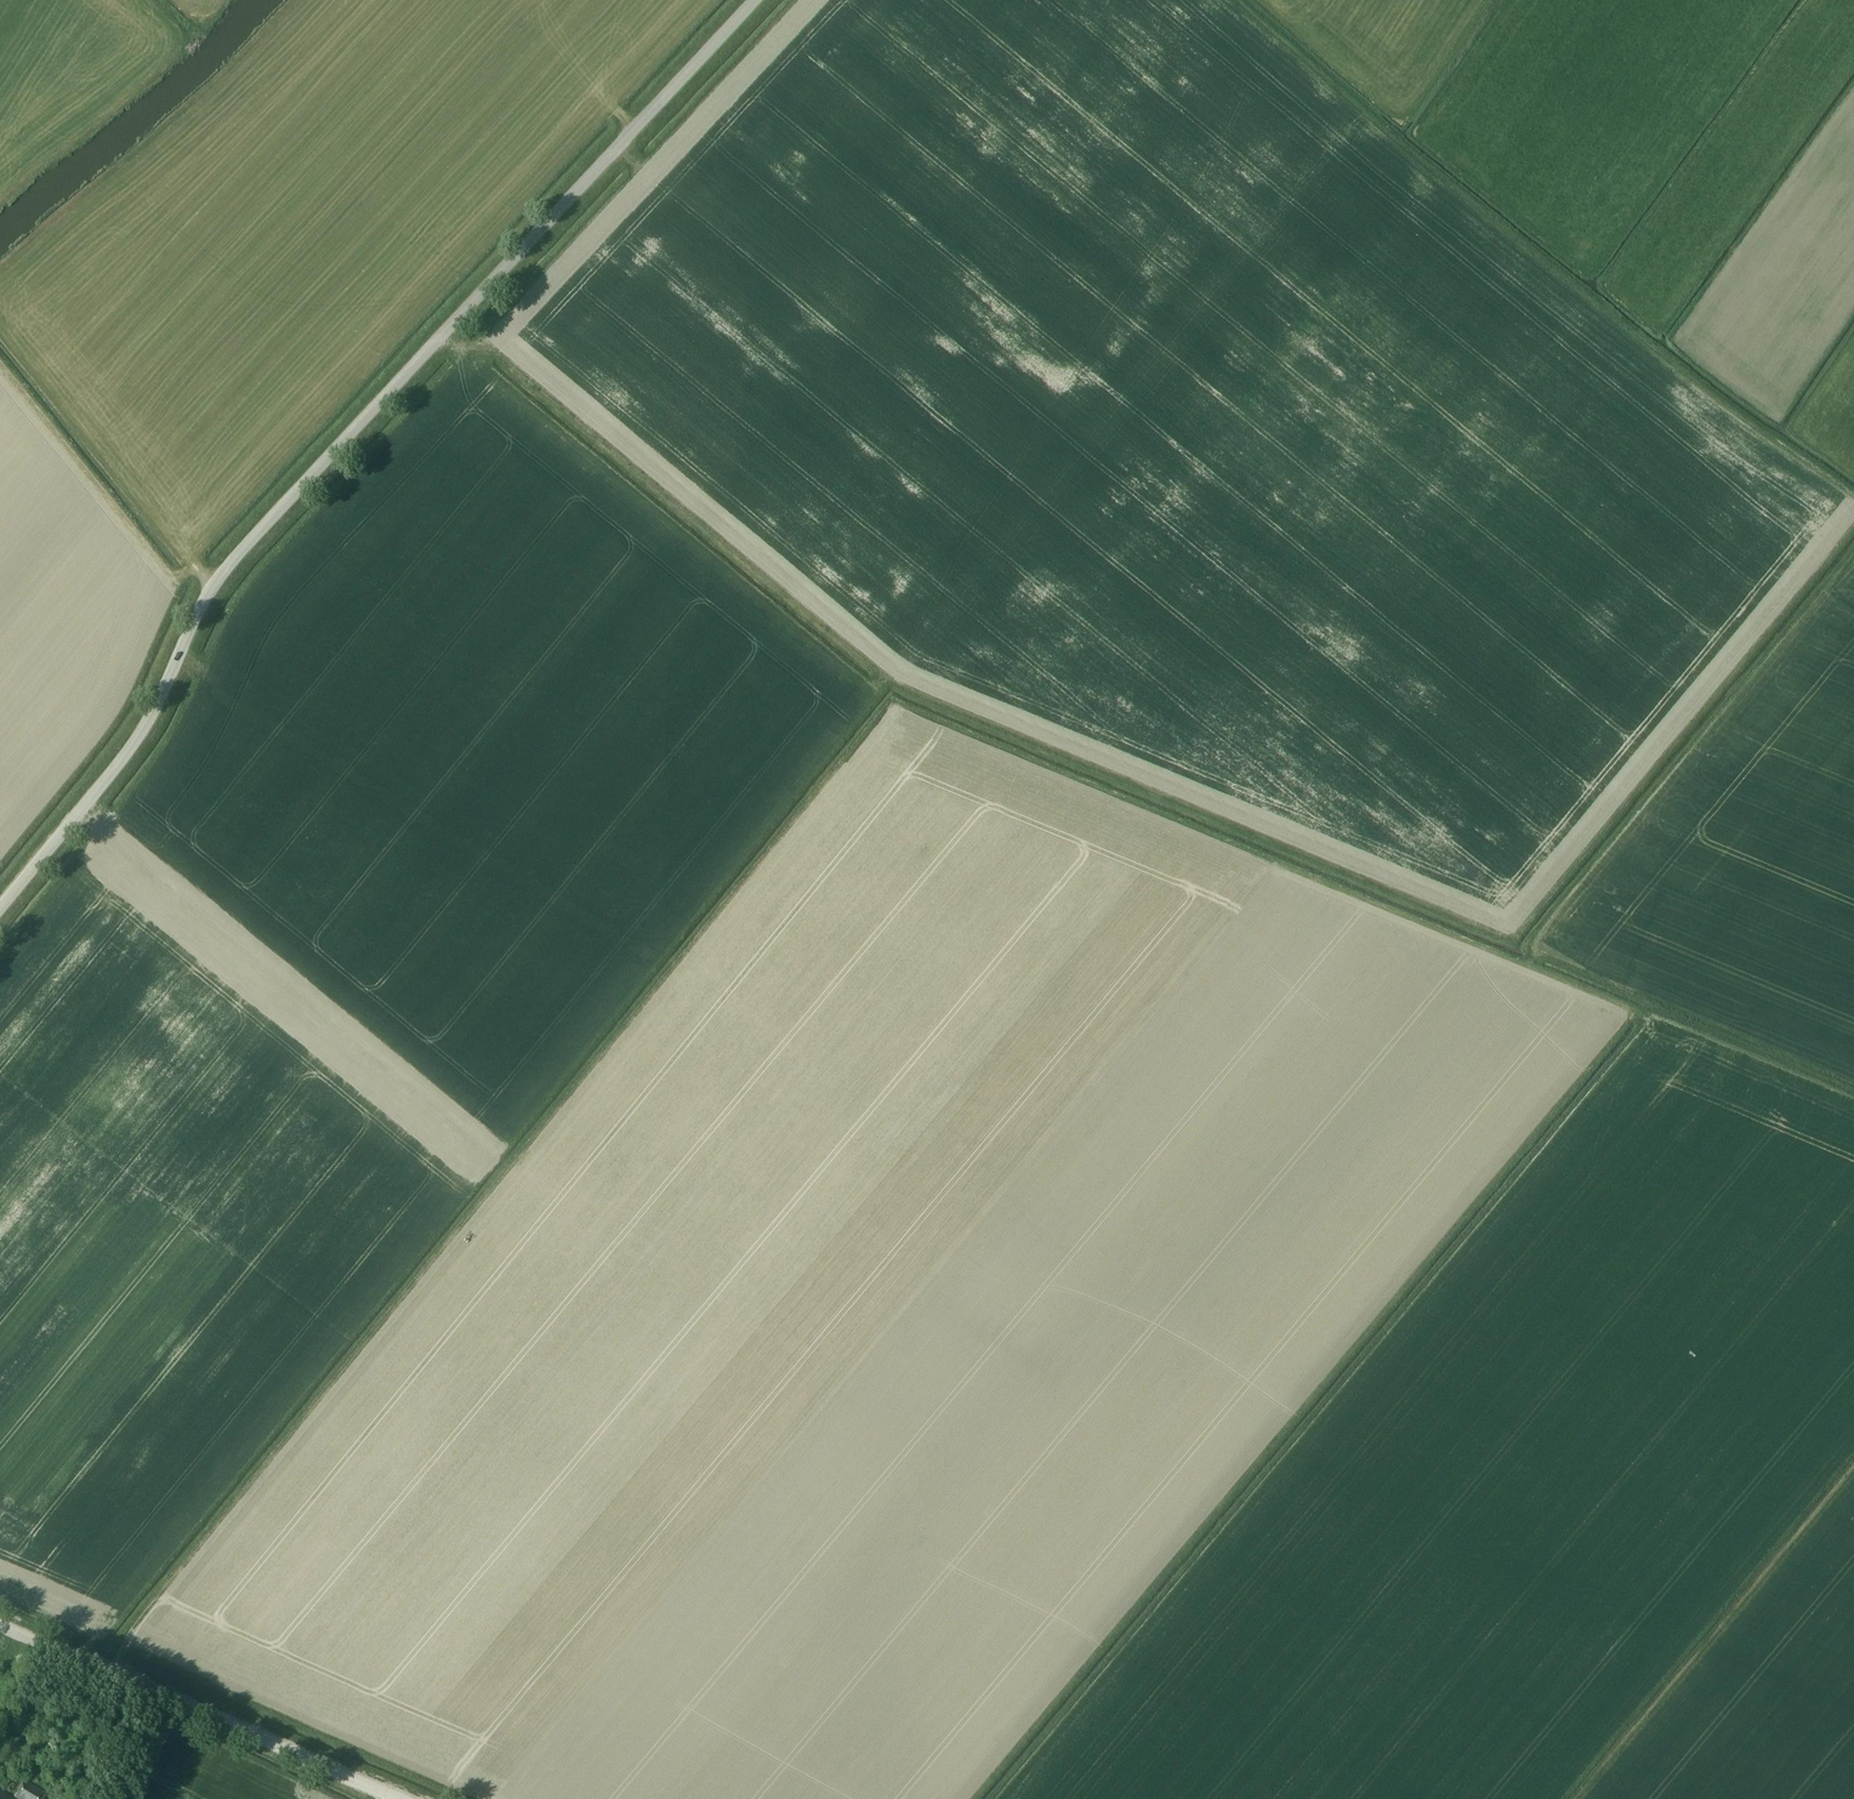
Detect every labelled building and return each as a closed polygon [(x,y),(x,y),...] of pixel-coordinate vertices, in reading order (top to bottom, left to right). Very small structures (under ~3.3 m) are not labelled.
[(14,1796),(19,1798),(43,1798),(46,1793),(25,1779),(14,1796)] [(0,1791),(0,1798),(14,1798),(0,1791)]
